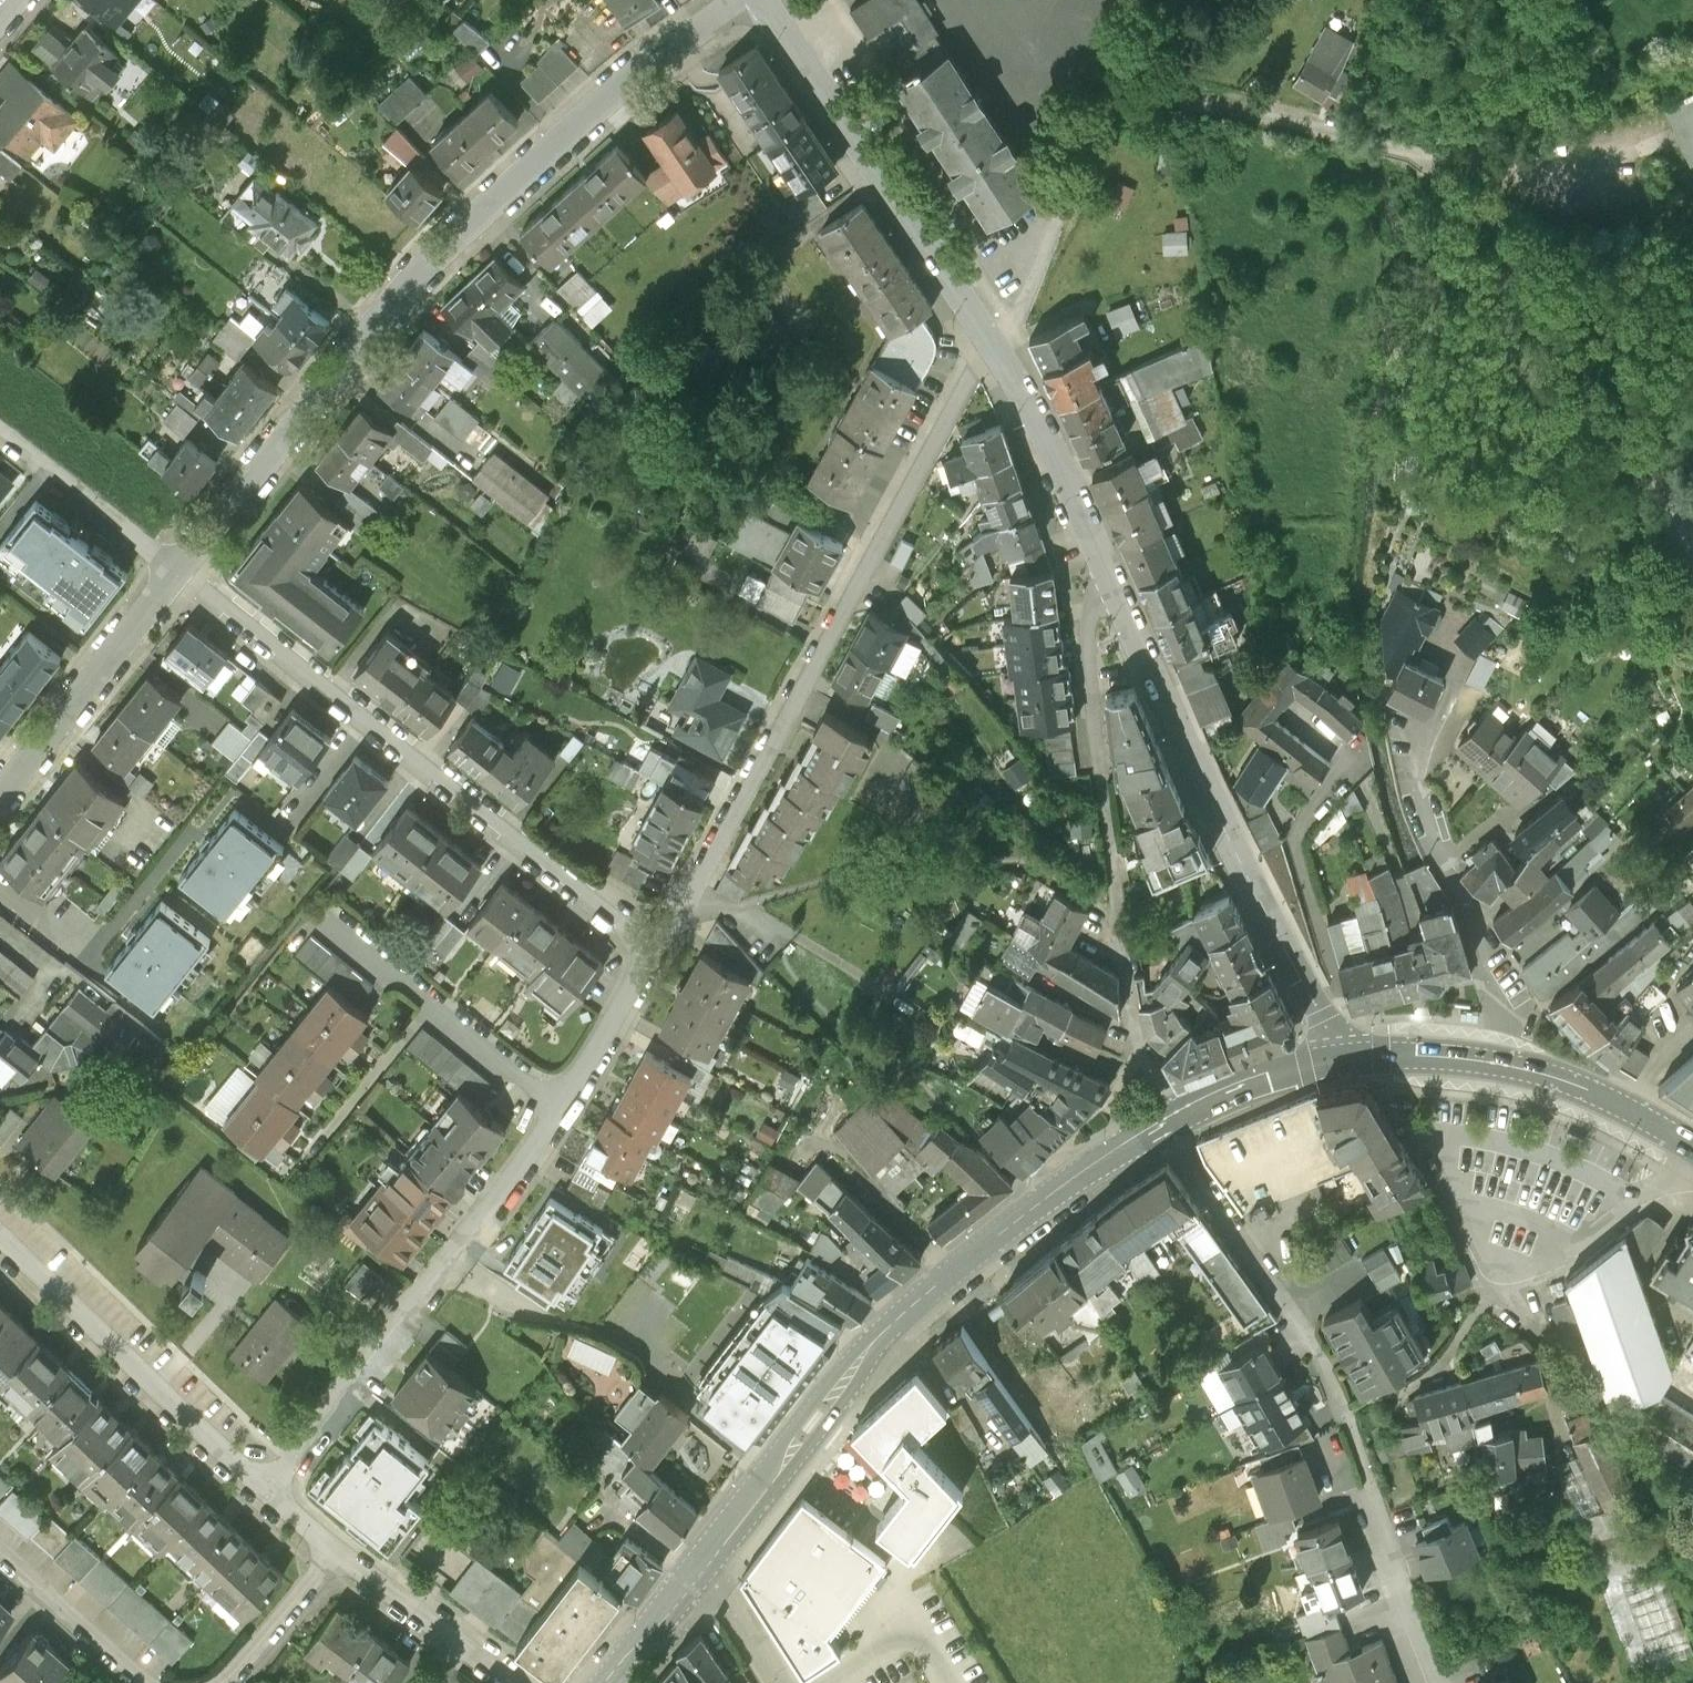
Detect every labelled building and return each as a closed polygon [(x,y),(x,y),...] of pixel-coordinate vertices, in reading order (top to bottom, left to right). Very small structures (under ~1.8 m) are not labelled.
[(117,20),(134,0),(93,0),(117,20)] [(656,0),(606,0),(625,28),(660,6),(656,0)] [(900,85),(949,53),(913,0),(866,0),(850,11),(900,85)] [(455,29),(477,54),(491,41),(464,21),(455,29)] [(1293,81),(1323,98),(1328,90),(1335,94),(1349,69),(1340,64),(1354,39),(1325,23),(1293,81)] [(103,81),(107,84),(125,62),(83,27),(66,48),(45,32),(35,45),(55,61),(53,64),(91,95),(103,81)] [(540,65),(520,82),(538,102),(578,66),(560,47),(565,43),(559,37),(538,62),(540,65)] [(804,121),(756,48),(719,73),(768,146),(804,121)] [(973,90),(949,53),(900,85),(925,122),(921,124),(925,130),(929,136),(932,134),(956,170),(953,171),(957,178),(962,184),(965,182),(989,219),(1038,187),(1014,150),(1016,148),(1007,135),(1005,137),(982,102),(984,100),(976,88),(973,90)] [(483,68),(471,54),(454,67),(466,82),(483,68)] [(7,134),(28,152),(49,129),(60,138),(78,118),(11,62),(0,74),(0,86),(9,94),(0,105),(0,128),(7,134)] [(412,76),(379,106),(396,124),(429,93),(412,76)] [(340,91),(322,107),(337,125),(355,109),(340,91)] [(518,120),(492,91),(433,144),(460,173),(518,120)] [(1666,112),(1691,167),(1692,166),(1692,100),(1666,112)] [(648,132),(669,163),(683,183),(684,182),(710,165),(713,162),(699,142),(678,111),(648,132)] [(768,146),(784,170),(821,145),(804,121),(768,146)] [(385,141),(412,165),(412,164),(416,167),(425,156),(399,127),(385,141)] [(711,133),(699,142),(713,162),(710,165),(713,169),(728,158),(711,133)] [(579,243),(575,238),(618,199),(622,205),(648,182),(649,181),(648,179),(635,165),(636,163),(620,145),(598,165),(600,168),(588,178),(586,176),(553,205),(555,207),(543,219),(541,216),(521,234),(538,252),(539,251),(553,266),(579,243)] [(821,145),(784,170),(801,194),(812,187),(838,170),(821,145)] [(1,168),(11,177),(22,164),(0,146),(0,169),(1,168)] [(1174,154),(1160,151),(1156,171),(1170,174),(1174,154)] [(259,161),(247,152),(238,164),(250,173),(259,161)] [(688,189),(684,182),(683,183),(669,163),(648,179),(649,181),(648,182),(667,203),(688,189)] [(412,164),(412,165),(388,192),(417,218),(442,190),(416,167),(412,164)] [(275,192),(255,175),(233,202),(225,211),(220,217),(242,234),(249,225),(288,257),(297,247),(301,250),(312,236),(308,233),(317,222),(277,189),(275,192)] [(1134,188),(1118,181),(1110,200),(1126,207),(1134,188)] [(812,187),(801,194),(790,202),(805,224),(827,209),(812,187)] [(233,202),(225,196),(218,205),(225,211),(233,202)] [(863,206),(822,233),(890,335),(891,337),(921,317),(932,310),(863,206)] [(1187,232),(1162,233),(1163,255),(1188,254),(1187,232)] [(497,257),(471,283),(514,327),(521,312),(510,301),(526,285),(497,257)] [(105,265),(98,274),(104,279),(111,269),(105,265)] [(56,282),(36,267),(28,279),(47,294),(56,282)] [(562,282),(590,324),(613,309),(585,267),(562,282)] [(492,349),(514,327),(471,283),(444,308),(472,336),(476,333),(483,339),(492,349)] [(288,312),(281,321),(312,347),(331,324),(314,309),(312,312),(286,290),(276,302),(288,312)] [(1129,301),(1105,311),(1116,335),(1139,325),(1129,301)] [(258,338),(268,326),(251,311),(241,323),(258,338)] [(24,321),(15,314),(9,322),(18,329),(24,321)] [(1030,339),(1044,370),(1084,352),(1083,350),(1075,331),(1088,325),(1084,315),(1030,339)] [(211,342),(237,363),(257,340),(258,338),(241,323),(232,316),(211,342)] [(890,335),(873,367),(916,391),(934,358),(935,353),(936,348),(936,342),(934,337),(921,317),(891,337),(890,335)] [(607,369),(557,318),(530,344),(567,381),(580,395),(607,369)] [(293,370),(312,347),(281,321),(273,330),(268,326),(258,338),(257,340),(277,356),(277,357),(293,370)] [(426,331),(404,360),(434,384),(446,369),(451,372),(449,375),(463,386),(475,371),(476,370),(465,361),(426,331)] [(1211,366),(1206,335),(1099,384),(1110,409),(1120,405),(1131,401),(1149,439),(1151,439),(1185,422),(1184,420),(1179,408),(1172,392),(1169,384),(1211,366)] [(483,339),(472,352),(492,368),(500,357),(492,349),(483,339)] [(1090,348),(1083,350),(1084,352),(1044,370),(1059,403),(1099,384),(1092,368),(1108,361),(1103,352),(1094,356),(1090,348)] [(500,374),(492,368),(472,352),(465,361),(476,370),(475,371),(492,385),(500,374)] [(208,353),(189,377),(199,385),(218,362),(208,353)] [(412,413),(434,384),(404,360),(381,388),(392,397),(387,402),(397,410),(401,404),(412,413)] [(245,364),(226,387),(257,413),(276,389),(245,364)] [(873,367),(839,430),(881,453),(916,391),(873,367)] [(580,395),(567,381),(550,397),(574,422),(591,406),(580,395)] [(1099,384),(1059,403),(1085,459),(1124,440),(1113,416),(1110,409),(1099,384)] [(237,438),(257,413),(226,387),(217,399),(207,391),(197,403),(196,405),(205,412),(217,422),(214,425),(219,429),(222,426),(237,438)] [(1184,387),(1172,392),(1179,408),(1191,403),(1184,387)] [(173,400),(178,404),(198,420),(205,412),(196,405),(197,403),(181,391),(173,400)] [(481,421),(451,397),(434,418),(464,442),(481,421)] [(163,422),(183,438),(198,420),(178,404),(163,422)] [(1113,416),(1124,411),(1120,405),(1110,409),(1113,416)] [(372,462),(387,443),(395,433),(385,424),(388,420),(377,411),(373,415),(364,408),(341,437),(372,462)] [(1190,418),(1184,420),(1185,422),(1151,439),(1156,451),(1176,442),(1180,450),(1201,440),(1190,418)] [(958,428),(962,440),(986,431),(980,419),(958,428)] [(423,463),(425,459),(434,449),(402,423),(395,433),(387,443),(394,448),(398,443),(423,463)] [(944,464),(951,482),(1012,458),(1001,426),(986,431),(962,440),(968,454),(944,464)] [(852,508),(881,453),(839,430),(809,484),(852,508)] [(351,488),(372,462),(341,437),(319,463),(330,472),(326,476),(337,485),(340,480),(348,487),(351,488)] [(218,464),(189,439),(172,459),(150,440),(140,451),(192,495),(218,464)] [(447,459),(434,449),(425,459),(439,471),(447,459)] [(1093,476),(1107,507),(1158,482),(1171,476),(1168,469),(1165,471),(1156,451),(1135,462),(1132,456),(1093,476)] [(490,457),(472,479),(528,523),(546,501),(490,457)] [(980,486),(984,498),(1021,483),(1012,458),(951,482),(946,484),(951,498),(980,486)] [(379,485),(395,497),(405,484),(389,472),(379,485)] [(0,475),(0,500),(12,485),(0,475)] [(469,482),(459,485),(459,498),(470,501),(476,491),(469,482)] [(1165,499),(1158,482),(1107,507),(1123,544),(1160,527),(1177,520),(1168,498),(1165,499)] [(991,516),(981,521),(985,529),(1031,512),(1021,483),(984,498),(991,516)] [(301,485),(279,512),(327,550),(349,523),(331,509),(301,485)] [(1201,491),(1205,501),(1219,495),(1215,485),(1201,491)] [(348,487),(331,509),(349,523),(366,536),(383,514),(351,488),(348,487)] [(482,516),(494,503),(481,493),(470,506),(482,516)] [(91,620),(128,574),(111,561),(113,559),(95,545),(92,548),(69,530),(72,526),(54,512),(52,514),(36,501),(0,546),(90,617),(89,618),(91,620)] [(556,508),(546,501),(528,523),(542,535),(556,508)] [(1041,516),(1053,532),(1061,526),(1050,510),(1041,516)] [(328,551),(327,550),(279,512),(231,573),(330,652),(364,611),(312,570),(328,551)] [(1040,538),(1031,512),(985,529),(974,538),(975,542),(978,550),(995,545),(1000,538),(1005,552),(1040,538)] [(727,545),(774,569),(792,537),(749,514),(727,545)] [(642,516),(638,527),(654,531),(657,520),(642,516)] [(811,588),(816,591),(842,545),(799,522),(792,537),(774,569),(811,588)] [(1164,538),(1160,527),(1123,544),(1140,584),(1177,568),(1174,560),(1188,554),(1179,532),(1164,538)] [(694,528),(671,572),(691,583),(714,538),(694,528)] [(1052,571),(1040,538),(1005,552),(1013,576),(1052,571)] [(914,547),(902,541),(891,565),(903,570),(914,547)] [(975,592),(992,584),(978,550),(975,542),(962,553),(972,566),(967,571),(975,592)] [(1183,582),(1177,568),(1140,584),(1155,619),(1202,598),(1204,598),(1196,577),(1183,582)] [(774,569),(766,584),(758,601),(794,620),(811,588),(774,569)] [(1011,576),(1015,618),(1057,612),(1052,571),(1013,576),(1011,576)] [(741,592),(758,601),(766,584),(749,576),(741,592)] [(1443,617),(1442,612),(1439,609),(1437,608),(1443,592),(1404,577),(1398,590),(1396,589),(1388,606),(1390,607),(1383,621),(1387,668),(1397,673),(1405,657),(1421,624),(1427,627),(1428,625),(1432,627),(1435,627),(1439,625),(1443,617)] [(1527,594),(1509,584),(1501,600),(1519,609),(1527,594)] [(899,604),(919,623),(927,614),(906,595),(899,604)] [(1212,621),(1202,598),(1155,619),(1170,654),(1207,638),(1202,625),(1212,621)] [(903,637),(914,643),(924,633),(900,607),(890,616),(887,613),(882,618),(890,622),(890,624),(905,632),(903,637)] [(1486,607),(1476,618),(1494,634),(1504,624),(1486,607)] [(1237,642),(1232,628),(1237,626),(1231,611),(1212,621),(1202,625),(1207,638),(1170,654),(1176,668),(1199,658),(1213,652),(1213,653),(1237,642)] [(871,612),(852,648),(896,672),(899,674),(914,643),(903,637),(905,632),(890,624),(890,622),(882,618),(871,612)] [(1005,619),(1008,647),(1061,640),(1057,612),(1015,618),(1005,619)] [(1662,631),(1652,613),(1643,618),(1653,636),(1662,631)] [(1457,638),(1475,654),(1494,634),(1476,618),(1457,638)] [(227,655),(188,625),(165,653),(204,684),(227,655)] [(355,672),(399,707),(427,672),(432,665),(388,630),(355,672)] [(2,729),(26,698),(27,700),(35,689),(34,687),(60,654),(30,631),(0,669),(0,728),(2,729)] [(1065,667),(1061,640),(1008,647),(1011,674),(1015,673),(1065,667)] [(883,696),(896,672),(852,648),(833,683),(867,702),(873,691),(883,696)] [(1426,713),(1444,676),(1405,657),(1397,673),(1387,693),(1426,713)] [(1176,668),(1186,691),(1216,678),(1213,671),(1204,669),(1199,658),(1176,668)] [(1286,658),(1261,691),(1282,707),(1293,695),(1326,718),(1348,738),(1362,721),(1348,709),(1354,702),(1343,692),(1337,698),(1324,687),(1331,678),(1306,659),(1300,668),(1286,658)] [(1491,665),(1477,658),(1464,683),(1478,690),(1491,665)] [(678,731),(721,754),(743,715),(714,699),(727,675),(698,659),(672,706),(688,714),(678,731)] [(502,661),(490,683),(509,694),(521,672),(502,661)] [(1015,673),(1019,700),(1071,693),(1068,666),(1065,667),(1015,673)] [(966,680),(955,668),(948,675),(948,683),(954,690),(966,680)] [(475,669),(469,679),(482,686),(488,675),(475,669)] [(456,695),(427,672),(399,707),(430,731),(456,698),(458,696),(456,695)] [(149,674),(120,710),(152,735),(180,699),(149,674)] [(1231,713),(1216,678),(1186,691),(1201,726),(1231,713)] [(283,700),(257,679),(249,689),(241,699),(253,710),(251,712),(264,722),(283,700)] [(469,679),(456,695),(458,696),(456,698),(478,715),(495,693),(482,686),(469,679)] [(232,693),(241,699),(249,689),(240,682),(232,693)] [(1116,779),(1123,778),(1168,770),(1134,689),(1107,694),(1116,779)] [(1271,720),(1282,707),(1261,691),(1236,725),(1296,766),(1294,769),(1293,770),(1313,785),(1330,765),(1271,720)] [(1075,721),(1071,693),(1019,700),(1022,728),(1043,725),(1069,722),(1075,721)] [(873,704),(865,719),(892,732),(899,717),(873,704)] [(270,737),(260,750),(299,780),(332,738),(293,708),(270,737)] [(155,738),(152,735),(120,710),(94,743),(113,758),(125,768),(126,767),(136,754),(140,757),(155,738)] [(811,836),(824,811),(827,812),(840,788),(844,790),(857,765),(861,766),(869,750),(862,746),(868,735),(825,712),(814,732),(824,737),(822,742),(819,741),(806,765),(802,763),(789,788),(786,787),(772,812),(769,810),(756,835),(753,833),(732,871),(750,880),(752,881),(756,873),(759,875),(761,872),(771,878),(777,867),(784,871),(791,857),(794,859),(807,834),(811,836)] [(1458,745),(1486,772),(1517,737),(1488,712),(1483,718),(1481,716),(1474,716),(1468,722),(1469,729),(1471,731),(1458,745)] [(1536,716),(1517,737),(1486,772),(1519,802),(1543,776),(1545,779),(1563,759),(1548,745),(1557,734),(1536,716)] [(449,747),(481,773),(504,744),(472,718),(449,747)] [(234,761),(252,738),(231,722),(214,744),(234,761)] [(1076,774),(1069,722),(1043,725),(1050,778),(1076,774)] [(254,762),(252,760),(260,750),(270,737),(260,728),(252,738),(234,761),(226,770),(238,780),(254,762)] [(515,753),(504,744),(481,773),(520,803),(555,758),(528,736),(515,753)] [(558,754),(569,762),(582,744),(572,737),(558,754)] [(1264,802),(1282,775),(1308,795),(1313,785),(1293,770),(1294,769),(1259,746),(1235,784),(1264,802)] [(625,762),(642,771),(661,781),(667,773),(654,766),(659,756),(646,749),(641,759),(629,754),(625,762)] [(679,755),(664,783),(701,802),(713,780),(695,771),(698,765),(679,755)] [(1031,773),(1017,756),(1002,768),(1016,786),(1031,773)] [(934,773),(913,757),(881,818),(904,830),(934,773)] [(105,768),(126,785),(135,774),(126,767),(125,768),(113,758),(105,768)] [(1576,770),(1563,759),(1545,779),(1555,787),(1576,770)] [(344,772),(325,796),(340,807),(343,803),(359,816),(387,782),(360,760),(348,775),(344,772)] [(633,787),(642,771),(625,762),(622,761),(613,777),(633,787)] [(78,763),(42,808),(85,843),(88,845),(124,800),(78,763)] [(126,785),(143,798),(155,782),(139,769),(135,774),(126,785)] [(1134,821),(1138,844),(1144,858),(1199,834),(1168,770),(1123,778),(1141,818),(1134,821)] [(701,802),(664,783),(632,842),(644,848),(658,856),(669,861),(701,802)] [(1230,790),(1261,853),(1282,844),(1266,813),(1269,812),(1264,802),(1235,784),(1230,790)] [(1669,809),(1683,825),(1692,816),(1692,789),(1681,801),(1679,799),(1669,809)] [(1561,824),(1582,806),(1566,790),(1549,804),(1548,809),(1561,824)] [(1362,809),(1353,791),(1311,837),(1325,849),(1350,831),(1344,817),(1362,809)] [(1515,901),(1546,874),(1536,862),(1590,814),(1582,806),(1561,824),(1528,853),(1530,855),(1516,871),(1501,888),(1512,900),(1513,899),(1515,901)] [(374,850),(410,878),(444,837),(407,807),(374,850)] [(85,843),(42,808),(0,860),(0,861),(44,896),(85,843)] [(203,849),(180,878),(229,917),(284,848),(235,809),(211,838),(209,836),(200,846),(203,849)] [(1517,841),(1528,853),(1561,824),(1548,809),(1516,835),(1517,841)] [(1091,815),(1069,817),(1070,834),(1093,833),(1091,815)] [(1593,836),(1556,869),(1571,885),(1587,870),(1582,864),(1617,835),(1605,824),(1593,836)] [(373,854),(346,833),(327,858),(353,879),(373,854)] [(1209,857),(1199,834),(1144,858),(1155,881),(1165,876),(1167,881),(1179,875),(1177,871),(1197,862),(1206,858),(1209,857)] [(482,866),(444,837),(410,878),(448,908),(482,866)] [(1490,901),(1501,888),(1516,871),(1492,841),(1474,856),(1477,861),(1461,878),(1490,901)] [(639,887),(650,866),(652,866),(658,856),(644,848),(639,858),(634,855),(633,857),(619,850),(608,870),(639,887)] [(1633,900),(1642,910),(1692,865),(1692,855),(1688,849),(1633,900)] [(1380,907),(1390,942),(1410,936),(1396,889),(1391,877),(1381,854),(1362,861),(1365,869),(1380,907)] [(1212,868),(1206,858),(1197,862),(1201,872),(1212,868)] [(1452,903),(1451,904),(1426,863),(1405,873),(1427,932),(1410,936),(1390,942),(1403,993),(1471,974),(1455,914),(1452,903)] [(738,902),(750,880),(732,871),(728,868),(716,890),(738,902)] [(978,869),(959,869),(959,882),(979,882),(978,869)] [(1403,993),(1390,942),(1380,907),(1365,869),(1346,875),(1357,915),(1368,956),(1339,965),(1352,1008),(1403,993)] [(1535,887),(1552,906),(1573,888),(1571,885),(1556,869),(1535,887)] [(1405,873),(1391,877),(1396,889),(1410,936),(1427,932),(1405,873)] [(469,923),(497,946),(531,905),(502,882),(469,923)] [(1510,941),(1552,906),(1535,887),(1494,923),(1510,941)] [(1595,887),(1568,910),(1592,936),(1618,912),(1595,887)] [(1056,888),(1041,919),(1025,911),(1014,934),(1057,963),(1066,944),(1068,946),(1087,906),(1056,888)] [(1229,895),(1194,913),(1209,945),(1245,926),(1229,895)] [(1666,918),(1670,923),(1679,932),(1690,922),(1692,925),(1692,903),(1689,898),(1666,918)] [(130,940),(106,969),(155,1008),(211,939),(162,900),(138,930),(135,928),(127,938),(130,940)] [(1645,913),(1642,910),(1633,900),(1618,912),(1592,936),(1587,941),(1533,987),(1531,989),(1539,996),(1544,997),(1645,913)] [(565,933),(531,905),(497,946),(532,974),(565,933)] [(965,946),(984,918),(967,907),(949,935),(965,946)] [(466,930),(442,912),(423,936),(447,955),(466,930)] [(1184,984),(1211,949),(1209,945),(1194,913),(1171,925),(1182,947),(1155,984),(1157,985),(1171,995),(1179,989),(1184,984)] [(1327,924),(1339,965),(1368,956),(1357,915),(1327,924)] [(738,956),(731,969),(748,978),(756,983),(763,969),(718,918),(706,940),(738,956)] [(1654,921),(1631,940),(1647,960),(1655,953),(1670,940),(1662,930),(1654,921)] [(1670,923),(1662,930),(1670,940),(1679,932),(1670,923)] [(1269,975),(1245,926),(1209,945),(1211,949),(1221,969),(1216,972),(1221,982),(1226,979),(1232,991),(1269,975)] [(1521,970),(1533,987),(1587,941),(1581,930),(1571,938),(1567,933),(1521,970)] [(605,964),(565,933),(532,974),(530,977),(570,1008),(605,964)] [(295,955),(330,983),(357,1005),(373,985),(312,934),(295,955)] [(1052,972),(1057,963),(1014,934),(1000,956),(1029,974),(1037,963),(1052,972)] [(927,940),(894,984),(903,990),(929,954),(936,959),(942,951),(927,940)] [(1608,959),(1625,979),(1647,960),(1631,940),(1608,959)] [(1066,944),(1057,963),(1052,972),(1120,1010),(1118,974),(1068,946),(1066,944)] [(19,993),(35,974),(0,946),(0,978),(19,993)] [(1666,964),(1655,953),(1647,960),(1625,979),(1599,1003),(1609,1012),(1626,994),(1633,1002),(1651,981),(1666,964)] [(703,954),(690,978),(735,1003),(748,978),(731,969),(703,954)] [(1599,1003),(1625,979),(1608,959),(1580,982),(1599,1003)] [(996,966),(989,980),(1006,989),(1013,975),(996,966)] [(1171,995),(1157,985),(1147,986),(1144,971),(1134,974),(1141,1005),(1165,1000),(1171,995)] [(1692,1005),(1692,974),(1678,988),(1692,1005)] [(1006,989),(1022,996),(1017,1007),(1044,1020),(1062,1030),(1070,1009),(1072,1005),(1013,975),(1006,989)] [(1237,1016),(1219,1024),(1234,1059),(1290,1035),(1293,1024),(1269,975),(1232,991),(1235,999),(1230,1002),(1237,1016)] [(678,999),(676,1003),(721,1028),(735,1003),(690,978),(685,987),(681,987),(676,996),(678,999)] [(1033,1039),(1044,1020),(1017,1007),(1022,996),(1006,989),(989,980),(972,1011),(1008,1029),(1009,1027),(1033,1039)] [(1651,981),(1633,1002),(1590,1049),(1614,1064),(1616,1061),(1637,1073),(1648,1054),(1630,1043),(1652,1013),(1649,1009),(1667,994),(1651,981)] [(1609,1012),(1599,1003),(1580,982),(1550,1006),(1569,1027),(1590,1049),(1633,1002),(1626,994),(1609,1012)] [(330,983),(311,1006),(360,1045),(368,1035),(358,1027),(368,1015),(357,1005),(330,983)] [(33,1046),(22,1037),(21,1040),(7,1029),(0,1038),(0,1072),(5,1076),(12,1067),(23,1076),(40,1057),(42,1059),(45,1055),(53,1062),(60,1062),(61,1065),(94,1056),(98,1051),(93,1047),(101,1038),(120,1054),(137,1033),(108,1010),(80,987),(33,1046)] [(1146,1030),(1169,1049),(1192,1024),(1178,1007),(1186,998),(1179,989),(1171,995),(1165,1000),(1141,1005),(1146,1030)] [(145,1023),(116,999),(108,1010),(137,1033),(145,1023)] [(707,1052),(721,1028),(676,1003),(662,1028),(691,1043),(707,1052)] [(351,1057),(360,1045),(311,1006),(293,1028),(331,1059),(340,1048),(351,1057)] [(1105,1024),(1070,1009),(1062,1030),(1098,1046),(1105,1024)] [(1219,1024),(1199,1032),(1192,1024),(1169,1049),(1163,1054),(1176,1076),(1185,1078),(1234,1059),(1219,1024)] [(406,1046),(459,1089),(478,1104),(496,1084),(423,1025),(406,1046)] [(293,1028),(275,1050),(324,1089),(332,1079),(322,1071),(331,1059),(293,1028)] [(1060,1086),(1074,1092),(1077,1089),(1097,1098),(1108,1084),(1014,1038),(1005,1052),(1022,1063),(1014,1075),(1051,1099),(1060,1086)] [(707,1068),(708,1069),(716,1056),(707,1052),(691,1043),(684,1056),(707,1068)] [(1051,1099),(1014,1075),(1022,1063),(1005,1052),(996,1047),(975,1073),(976,1075),(969,1080),(970,1081),(968,1084),(965,1083),(963,1084),(1005,1106),(1022,1090),(1047,1105),(1051,1099)] [(315,1100),(324,1089),(275,1050),(257,1072),(261,1075),(295,1102),(305,1091),(315,1100)] [(646,1050),(635,1071),(680,1096),(691,1075),(669,1063),(646,1050)] [(707,1068),(684,1056),(676,1052),(669,1063),(691,1075),(701,1080),(707,1068)] [(1659,1087),(1692,1108),(1692,1056),(1659,1087)] [(797,1076),(786,1070),(780,1082),(791,1087),(797,1076)] [(635,1071),(623,1092),(669,1116),(680,1096),(635,1071)] [(261,1075),(243,1097),(292,1136),(300,1126),(290,1118),(300,1106),(295,1102),(261,1075)] [(1328,1132),(1336,1131),(1333,1137),(1341,1150),(1349,1145),(1361,1164),(1398,1141),(1368,1089),(1359,1085),(1317,1094),(1328,1132)] [(1097,1098),(1077,1089),(1074,1092),(1060,1086),(1051,1099),(1047,1105),(1074,1125),(1097,1098)] [(450,1105),(435,1124),(479,1159),(481,1160),(491,1148),(494,1147),(499,1142),(498,1139),(507,1128),(493,1117),(489,1117),(489,1113),(478,1104),(459,1089),(448,1103),(450,1105)] [(925,1164),(914,1154),(933,1130),(883,1089),(834,1133),(893,1195),(925,1164)] [(1005,1106),(1006,1107),(980,1133),(997,1149),(1001,1157),(1006,1155),(1023,1172),(1074,1125),(1047,1105),(1022,1090),(1005,1106)] [(657,1137),(669,1116),(623,1092),(613,1112),(653,1134),(657,1137)] [(57,1093),(18,1141),(53,1169),(92,1122),(57,1093)] [(1267,1212),(1265,1205),(1317,1183),(1333,1176),(1361,1164),(1349,1145),(1341,1150),(1333,1137),(1336,1131),(1328,1132),(1317,1094),(1196,1144),(1203,1163),(1241,1215),(1255,1209),(1259,1219),(1271,1214),(1269,1212),(1267,1212)] [(282,1148),(292,1136),(243,1097),(224,1119),(244,1136),(263,1151),(272,1140),(282,1148)] [(0,1118),(0,1141),(22,1115),(10,1105),(0,1118)] [(609,1110),(598,1130),(642,1155),(653,1134),(613,1112),(609,1110)] [(756,1134),(771,1142),(778,1129),(763,1120),(756,1134)] [(466,1175),(479,1159),(435,1124),(434,1123),(408,1155),(453,1191),(459,1191),(466,1182),(466,1175)] [(939,1123),(933,1130),(914,1154),(925,1164),(933,1171),(944,1162),(957,1137),(939,1123)] [(631,1175),(642,1155),(598,1130),(578,1166),(600,1178),(610,1183),(617,1168),(631,1175)] [(256,1160),(263,1151),(244,1136),(237,1144),(256,1160)] [(942,1243),(1012,1185),(977,1148),(957,1137),(944,1162),(972,1188),(929,1225),(942,1243)] [(1425,1181),(1398,1141),(1361,1164),(1376,1189),(1369,1192),(1378,1210),(1425,1181)] [(454,1192),(453,1191),(408,1155),(394,1172),(392,1170),(380,1185),(384,1189),(427,1224),(436,1213),(438,1215),(446,1204),(444,1203),(454,1192)] [(747,1196),(772,1210),(797,1183),(802,1179),(767,1159),(747,1196)] [(847,1191),(817,1161),(802,1179),(797,1183),(830,1211),(847,1191)] [(1122,1194),(1097,1215),(1126,1254),(1142,1280),(1175,1258),(1159,1235),(1161,1233),(1154,1223),(1162,1218),(1171,1231),(1177,1228),(1200,1210),(1166,1163),(1122,1194)] [(214,1243),(259,1280),(292,1240),(238,1196),(239,1195),(202,1165),(138,1244),(145,1249),(140,1255),(164,1275),(169,1268),(175,1273),(177,1271),(185,1278),(184,1279),(198,1290),(208,1277),(195,1266),(214,1243)] [(587,1200),(600,1178),(578,1166),(567,1189),(587,1200)] [(1337,1185),(1333,1176),(1317,1183),(1322,1198),(1337,1185)] [(427,1224),(384,1189),(359,1220),(347,1210),(336,1223),(367,1247),(377,1236),(403,1258),(429,1226),(427,1224)] [(830,1211),(848,1229),(867,1210),(847,1191),(830,1211)] [(523,1277),(555,1299),(556,1299),(562,1289),(567,1292),(601,1242),(597,1239),(604,1229),(579,1213),(578,1214),(551,1196),(505,1265),(523,1277)] [(906,1248),(867,1210),(848,1229),(860,1241),(878,1258),(884,1263),(900,1276),(902,1278),(921,1261),(906,1248)] [(1225,1246),(1200,1210),(1177,1228),(1252,1333),(1264,1326),(1277,1318),(1231,1253),(1225,1246)] [(1104,1273),(1126,1254),(1097,1215),(1057,1249),(1088,1286),(1104,1273)] [(1583,1328),(1618,1426),(1626,1441),(1627,1439),(1672,1369),(1635,1266),(1661,1232),(1643,1218),(1566,1279),(1573,1298),(1583,1328)] [(1688,1224),(1689,1230),(1684,1239),(1676,1234),(1668,1248),(1666,1247),(1653,1270),(1684,1289),(1684,1290),(1692,1296),(1692,1223),(1688,1224)] [(811,1251),(830,1263),(844,1251),(828,1233),(821,1230),(811,1251)] [(1309,1251),(1321,1272),(1352,1253),(1340,1233),(1309,1251)] [(878,1258),(860,1241),(855,1246),(862,1258),(870,1267),(878,1258)] [(1403,1257),(1398,1242),(1390,1245),(1395,1260),(1403,1257)] [(1362,1257),(1381,1288),(1401,1275),(1383,1244),(1362,1257)] [(1069,1302),(1088,1286),(1057,1249),(1004,1294),(1021,1315),(1031,1307),(1045,1324),(1056,1315),(1059,1319),(1069,1311),(1073,1308),(1069,1302)] [(769,1275),(727,1255),(720,1272),(761,1291),(769,1275)] [(815,1300),(832,1276),(808,1260),(792,1284),(791,1286),(815,1300)] [(1414,1279),(1421,1301),(1451,1291),(1444,1269),(1438,1272),(1434,1261),(1413,1268),(1417,1279),(1414,1279)] [(365,1262),(347,1284),(368,1301),(386,1278),(365,1262)] [(877,1294),(900,1276),(884,1263),(866,1280),(877,1294)] [(1462,1263),(1444,1269),(1451,1291),(1470,1285),(1462,1263)] [(1104,1273),(1088,1286),(1111,1326),(1124,1316),(1113,1302),(1121,1295),(1104,1273)] [(853,1325),(872,1305),(858,1292),(845,1285),(832,1276),(815,1300),(843,1319),(853,1325)] [(555,1299),(523,1277),(515,1289),(548,1310),(555,1299)] [(707,1394),(698,1406),(716,1420),(715,1421),(746,1445),(755,1434),(761,1439),(838,1338),(832,1334),(843,1319),(790,1287),(791,1286),(792,1284),(784,1282),(766,1296),(773,1301),(758,1320),(756,1318),(701,1390),(707,1394)] [(1111,1326),(1088,1286),(1069,1302),(1073,1308),(1069,1311),(1090,1341),(1111,1326)] [(1365,1389),(1366,1391),(1405,1368),(1403,1364),(1424,1352),(1406,1320),(1409,1319),(1397,1298),(1392,1301),(1395,1305),(1373,1317),(1361,1296),(1324,1318),(1354,1370),(1352,1371),(1352,1374),(1360,1389),(1363,1389),(1365,1389)] [(1563,1335),(1583,1328),(1573,1298),(1553,1305),(1563,1335)] [(278,1299),(233,1355),(264,1380),(309,1324),(278,1299)] [(38,1337),(0,1301),(0,1377),(38,1337)] [(1238,1398),(1219,1366),(1262,1341),(1264,1343),(1272,1339),(1264,1326),(1252,1333),(1192,1366),(1219,1410),(1236,1400),(1238,1398)] [(962,1329),(934,1352),(962,1385),(974,1376),(981,1386),(978,1388),(1013,1437),(1030,1424),(962,1329)] [(430,1351),(451,1367),(468,1346),(447,1330),(430,1351)] [(1692,1486),(1692,1336),(1672,1369),(1627,1439),(1655,1475),(1687,1496),(1692,1486)] [(32,1406),(70,1367),(38,1337),(0,1377),(0,1386),(10,1395),(15,1390),(32,1406)] [(617,1357),(576,1339),(567,1357),(609,1375),(617,1357)] [(1282,1372),(1264,1343),(1262,1341),(1219,1366),(1238,1398),(1282,1372)] [(1495,1341),(1480,1349),(1485,1360),(1501,1351),(1495,1341)] [(1484,1410),(1523,1397),(1548,1389),(1540,1360),(1522,1342),(1501,1351),(1485,1360),(1459,1375),(1461,1384),(1471,1414),(1484,1410)] [(430,1350),(395,1394),(424,1417),(443,1432),(455,1417),(459,1421),(471,1406),(466,1402),(477,1388),(451,1367),(430,1351),(430,1350)] [(100,1396),(70,1367),(32,1406),(45,1418),(41,1422),(59,1439),(99,1397),(100,1396)] [(1120,1377),(1129,1392),(1144,1383),(1135,1368),(1120,1377)] [(917,1372),(852,1433),(908,1490),(877,1525),(916,1554),(964,1492),(915,1440),(948,1409),(917,1372)] [(1282,1372),(1238,1398),(1236,1400),(1261,1443),(1303,1418),(1307,1415),(1282,1372)] [(634,1428),(659,1398),(641,1384),(617,1414),(634,1428)] [(1409,1452),(1431,1444),(1447,1444),(1442,1430),(1472,1419),(1471,1414),(1461,1384),(1414,1399),(1415,1401),(1407,1404),(1407,1406),(1412,1424),(1401,1428),(1409,1452)] [(497,1404),(477,1388),(466,1402),(471,1406),(459,1421),(455,1417),(443,1432),(424,1417),(416,1427),(454,1458),(497,1404)] [(661,1395),(659,1398),(634,1428),(622,1443),(637,1455),(650,1467),(688,1418),(680,1412),(681,1411),(661,1395)] [(54,1445),(86,1476),(131,1428),(99,1397),(59,1439),(54,1445)] [(961,1406),(949,1413),(972,1456),(985,1448),(961,1406)] [(1471,1414),(1472,1419),(1473,1425),(1487,1421),(1484,1410),(1471,1414)] [(1583,1458),(1607,1509),(1613,1522),(1637,1510),(1592,1413),(1568,1426),(1583,1458)] [(431,1462),(375,1418),(353,1447),(357,1451),(353,1456),(348,1452),(319,1489),(390,1546),(423,1505),(407,1492),(431,1462)] [(1314,1436),(1303,1418),(1261,1443),(1268,1454),(1298,1443),(1314,1436)] [(1382,1444),(1396,1434),(1386,1419),(1371,1430),(1382,1444)] [(1450,1453),(1478,1444),(1473,1425),(1472,1419),(1442,1430),(1447,1444),(1450,1453)] [(623,1470),(637,1455),(622,1443),(593,1420),(576,1437),(623,1470)] [(1527,1441),(1526,1433),(1493,1438),(1490,1420),(1487,1421),(1473,1425),(1478,1444),(1482,1442),(1488,1480),(1515,1476),(1515,1473),(1546,1470),(1543,1439),(1527,1441)] [(1030,1424),(1013,1437),(1030,1462),(1048,1449),(1030,1424)] [(1105,1434),(1101,1427),(1081,1442),(1100,1479),(1115,1470),(1117,1469),(1099,1438),(1105,1434)] [(154,1449),(131,1428),(86,1476),(108,1497),(111,1494),(154,1449)] [(1405,1452),(1401,1440),(1376,1449),(1381,1462),(1405,1452)] [(1259,1457),(1265,1469),(1303,1455),(1298,1443),(1268,1454),(1259,1457)] [(111,1494),(136,1517),(178,1473),(154,1449),(111,1494)] [(650,1467),(637,1455),(623,1470),(624,1471),(625,1471),(635,1479),(622,1495),(637,1510),(651,1493),(663,1479),(650,1467)] [(1265,1469),(1257,1472),(1272,1513),(1319,1497),(1303,1455),(1265,1469)] [(1557,1469),(1571,1524),(1607,1509),(1583,1458),(1557,1469)] [(1115,1470),(1129,1493),(1145,1483),(1132,1460),(1117,1469),(1115,1470)] [(1043,1477),(1055,1494),(1072,1483),(1059,1466),(1043,1477)] [(0,1473),(0,1493),(10,1483),(0,1473)] [(164,1544),(171,1537),(207,1499),(178,1473),(136,1517),(164,1544)] [(700,1510),(663,1479),(651,1493),(637,1510),(677,1541),(700,1510)] [(31,1533),(47,1516),(14,1486),(0,1501),(0,1509),(29,1535),(31,1533)] [(803,1498),(742,1579),(804,1677),(846,1650),(837,1636),(877,1584),(873,1580),(887,1563),(803,1498)] [(171,1537),(210,1575),(246,1538),(207,1499),(171,1537)] [(1595,1566),(1600,1582),(1615,1576),(1681,1544),(1668,1522),(1661,1525),(1659,1519),(1645,1526),(1637,1510),(1613,1522),(1607,1509),(1571,1524),(1584,1570),(1595,1566)] [(31,1533),(55,1553),(74,1532),(51,1512),(47,1516),(31,1533)] [(1289,1512),(1255,1525),(1264,1549),(1287,1541),(1283,1532),(1294,1527),(1289,1512)] [(1298,1535),(1311,1571),(1349,1557),(1340,1532),(1341,1532),(1336,1521),(1298,1535)] [(498,1624),(519,1640),(583,1559),(582,1558),(584,1556),(560,1536),(546,1524),(524,1553),(526,1568),(535,1575),(523,1591),(479,1557),(452,1591),(496,1625),(498,1624)] [(600,1574),(609,1561),(592,1545),(598,1538),(588,1529),(585,1532),(571,1524),(560,1536),(584,1556),(582,1558),(583,1559),(600,1574)] [(1477,1556),(1464,1525),(1415,1545),(1428,1576),(1477,1556)] [(75,1531),(74,1532),(55,1553),(174,1657),(194,1635),(75,1531)] [(284,1573),(246,1538),(210,1575),(247,1611),(284,1573)] [(609,1561),(600,1574),(624,1589),(636,1596),(663,1563),(628,1538),(609,1561)] [(1358,1582),(1349,1557),(1311,1571),(1324,1607),(1364,1592),(1359,1581),(1358,1582)] [(600,1574),(583,1559),(519,1640),(518,1642),(559,1674),(624,1589),(600,1574)] [(1662,1566),(1617,1582),(1615,1576),(1600,1582),(1631,1677),(1692,1655),(1692,1653),(1662,1566)] [(0,1598),(0,1619),(11,1607),(0,1598)] [(332,1649),(352,1664),(376,1632),(338,1604),(306,1646),(324,1659),(332,1649)] [(0,1659),(0,1681),(2,1682),(42,1682),(66,1656),(45,1638),(44,1639),(30,1626),(17,1640),(16,1639),(5,1652),(6,1652),(0,1659)] [(1305,1640),(1311,1654),(1346,1640),(1340,1628),(1305,1640)] [(376,1632),(352,1664),(369,1678),(365,1682),(393,1682),(411,1659),(376,1632)] [(725,1680),(730,1676),(701,1634),(677,1651),(681,1656),(702,1682),(727,1682),(725,1680)] [(1346,1640),(1311,1654),(1322,1682),(1398,1682),(1382,1641),(1350,1653),(1346,1640)] [(681,1656),(662,1678),(663,1679),(667,1682),(702,1682),(681,1656)]
